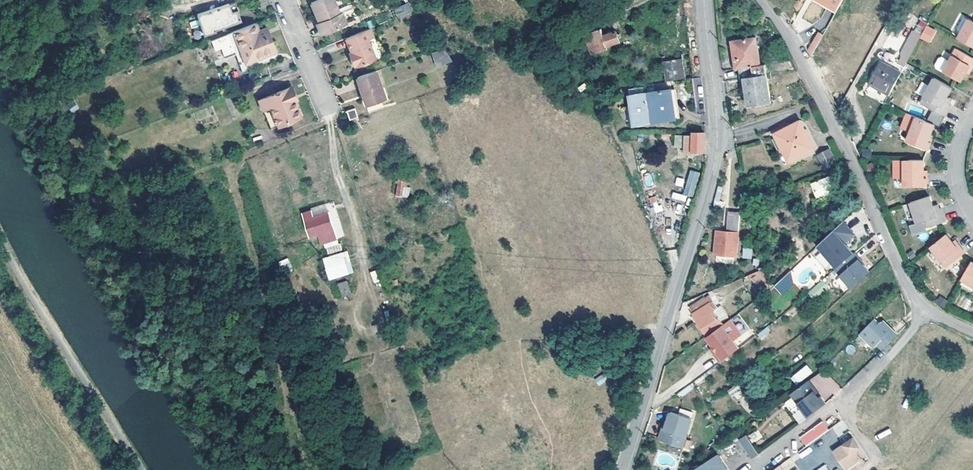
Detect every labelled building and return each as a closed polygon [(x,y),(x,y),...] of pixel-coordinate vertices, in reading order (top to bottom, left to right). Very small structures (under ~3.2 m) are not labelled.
[(324,35),(347,26),(342,14),(340,15),(334,0),(318,0),(311,4),(318,22),(324,35)] [(842,0),(812,0),(834,13),(842,0)] [(235,2),(198,15),(205,34),(216,31),(216,29),(241,21),(235,2)] [(397,18),(413,12),(409,2),(394,8),(397,18)] [(922,35),(928,23),(922,19),(915,31),(922,35)] [(968,19),(958,39),(972,47),(972,22),(968,19)] [(324,35),(318,22),(316,23),(321,36),(324,35)] [(254,23),(233,32),(246,64),(275,52),(269,36),(265,37),(262,30),(257,32),(254,23)] [(372,36),(369,29),(345,38),(357,65),(374,58),(366,38),(372,36)] [(601,29),(585,35),(592,55),(608,49),(608,47),(620,43),(616,31),(603,35),(601,29)] [(812,54),(824,35),(818,31),(806,50),(812,54)] [(246,64),(233,32),(228,34),(243,72),(278,58),(275,52),(246,64)] [(734,51),(736,68),(761,64),(756,38),(735,41),(737,51),(734,51)] [(441,49),(429,52),(433,66),(449,61),(441,49)] [(972,67),(972,59),(956,50),(949,63),(944,73),(961,82),(966,73),(970,66),(972,68),(972,67)] [(683,59),(662,61),(664,81),(685,79),(683,59)] [(944,73),(949,63),(942,59),(939,60),(936,66),(937,69),(944,73)] [(889,94),(901,72),(881,61),(869,82),(889,94)] [(771,103),(765,64),(761,64),(736,68),(738,78),(744,78),(749,106),(771,103)] [(386,98),(377,70),(357,77),(367,105),(386,98)] [(952,88),(934,78),(920,104),(944,117),(951,105),(949,104),(945,101),(947,97),(952,88)] [(289,87),(295,101),(298,99),(292,86),(289,87)] [(259,101),(263,110),(271,107),(279,126),(302,116),(295,101),(289,87),(259,101)] [(673,88),(666,89),(670,116),(671,120),(677,120),(673,88)] [(650,119),(670,116),(666,89),(630,94),(635,126),(650,124),(650,119)] [(271,107),(263,110),(271,129),(279,126),(271,107)] [(347,110),(350,120),(358,117),(355,108),(347,110)] [(935,125),(907,114),(901,130),(910,134),(907,142),(929,151),(931,143),(928,142),(931,135),(935,125)] [(650,119),(650,124),(671,120),(670,116),(650,119)] [(814,149),(800,121),(774,134),(789,162),(814,149)] [(692,147),(692,151),(706,152),(706,143),(707,132),(693,132),(693,135),(685,135),(685,147),(692,147)] [(837,163),(830,149),(819,155),(826,169),(837,163)] [(924,171),(924,160),(894,161),(894,179),(904,179),(904,187),(927,187),(927,178),(924,179),(924,171)] [(692,198),(700,173),(690,170),(682,194),(692,198)] [(836,174),(812,183),(819,199),(842,189),(836,174)] [(647,186),(653,184),(650,175),(644,177),(647,186)] [(408,179),(399,177),(396,195),(409,197),(410,187),(407,186),(408,179)] [(675,185),(683,187),(684,179),(676,177),(675,185)] [(656,212),(660,210),(655,196),(650,198),(656,212)] [(933,206),(930,196),(911,203),(918,224),(910,226),(913,235),(927,231),(926,228),(946,222),(941,208),(940,209),(934,210),(933,206)] [(329,210),(313,216),(319,236),(336,230),(329,210)] [(735,251),(739,213),(729,212),(728,224),(728,228),(717,228),(714,248),(735,251)] [(832,230),(817,245),(836,267),(852,253),(843,242),(853,233),(842,221),(832,230)] [(943,275),(959,264),(953,255),(950,251),(954,249),(956,247),(948,236),(931,248),(935,254),(930,258),(943,275)] [(742,248),(742,258),(751,259),(752,248),(742,248)] [(321,259),(329,281),(354,273),(347,250),(321,259)] [(836,267),(835,268),(852,288),(870,272),(852,253),(836,267)] [(280,267),(290,266),(289,259),(279,260),(280,267)] [(972,262),(962,279),(972,286),(972,263),(972,262)] [(762,271),(749,274),(752,284),(764,282),(762,271)] [(337,283),(342,297),(351,294),(347,280),(337,283)] [(824,290),(819,284),(809,292),(814,298),(824,290)] [(774,285),(770,289),(774,295),(779,290),(774,285)] [(944,308),(948,301),(939,296),(935,303),(944,308)] [(694,315),(711,304),(710,302),(709,303),(704,297),(689,306),(694,315)] [(694,315),(707,335),(722,325),(714,311),(715,310),(711,304),(694,315)] [(875,317),(861,332),(875,346),(878,342),(884,348),(898,335),(887,322),(884,326),(875,317)] [(716,354),(722,361),(741,347),(735,340),(743,334),(732,318),(708,336),(715,345),(719,351),(716,354)] [(767,327),(756,334),(760,339),(771,333),(767,327)] [(806,363),(792,375),(797,382),(812,370),(806,363)] [(602,375),(595,380),(599,386),(606,380),(602,375)] [(810,379),(792,392),(808,415),(825,401),(820,394),(818,395),(814,389),(815,386),(810,379)] [(799,424),(806,419),(791,398),(784,403),(799,424)] [(678,410),(676,416),(688,419),(690,413),(678,410)] [(676,416),(668,413),(664,424),(662,431),(659,433),(657,439),(659,442),(681,449),(689,420),(688,419),(676,416)] [(801,438),(807,446),(830,430),(823,422),(801,438)] [(753,442),(761,438),(758,430),(750,434),(753,442)] [(753,443),(748,435),(740,440),(753,459),(760,454),(753,443)] [(855,435),(845,442),(850,452),(840,459),(847,468),(866,454),(855,435)] [(693,469),(730,469),(719,454),(693,469)]
